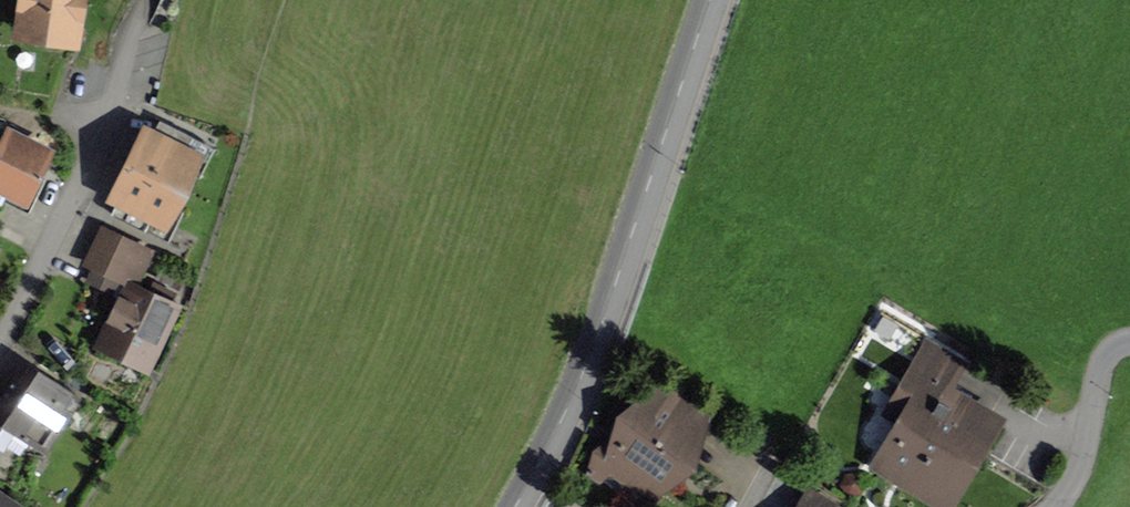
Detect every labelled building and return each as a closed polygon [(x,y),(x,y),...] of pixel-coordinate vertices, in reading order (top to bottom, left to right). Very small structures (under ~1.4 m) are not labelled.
[(17,31),(70,38),(71,28),(79,29),(83,0),(21,0),(17,31)] [(146,133),(131,165),(185,192),(191,174),(187,172),(194,157),(184,152),(192,137),(162,122),(155,137),(146,133)] [(2,207),(10,191),(26,198),(48,153),(8,134),(0,150),(0,205),(2,207)] [(175,208),(185,192),(131,165),(115,198),(122,201),(114,216),(144,231),(152,216),(163,221),(170,206),(175,208)] [(119,280),(134,287),(150,251),(102,229),(87,262),(95,265),(88,279),(114,291),(119,280)] [(170,305),(134,287),(126,302),(120,299),(100,342),(150,366),(172,318),(166,315),(170,305)] [(987,420),(944,394),(961,365),(931,347),(890,415),(907,425),(885,462),(935,492),(946,490),(987,420)] [(42,451),(60,423),(54,420),(63,407),(68,411),(77,397),(35,369),(26,383),(20,379),(7,398),(3,396),(0,401),(0,423),(42,451)] [(619,443),(612,438),(594,451),(588,472),(600,481),(612,464),(630,476),(637,485),(647,488),(655,493),(668,474),(673,478),(689,464),(696,444),(691,440),(703,422),(655,390),(642,409),(636,405),(626,420),(628,430),(619,443)] [(833,504),(807,490),(800,504),(805,506),(831,506),(833,504)]
